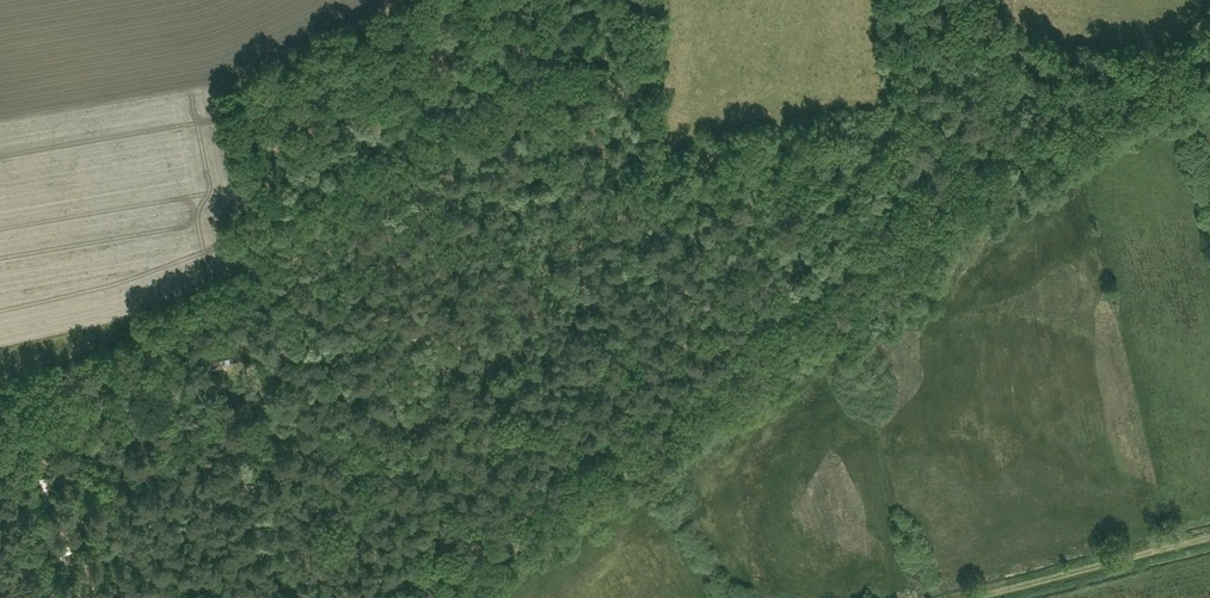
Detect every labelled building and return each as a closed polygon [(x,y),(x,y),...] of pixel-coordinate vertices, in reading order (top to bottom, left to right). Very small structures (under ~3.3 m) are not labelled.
[(236,360),(235,346),(221,348),(221,350),(212,351),(213,361),(223,360),(223,362),(236,360)] [(32,480),(38,478),(36,470),(30,472),(32,480)] [(55,487),(52,474),(38,478),(43,495),(48,494),(47,489),(55,487)] [(28,543),(23,538),(18,543),(23,548),(28,543)] [(47,552),(50,559),(71,551),(69,544),(47,552)]
